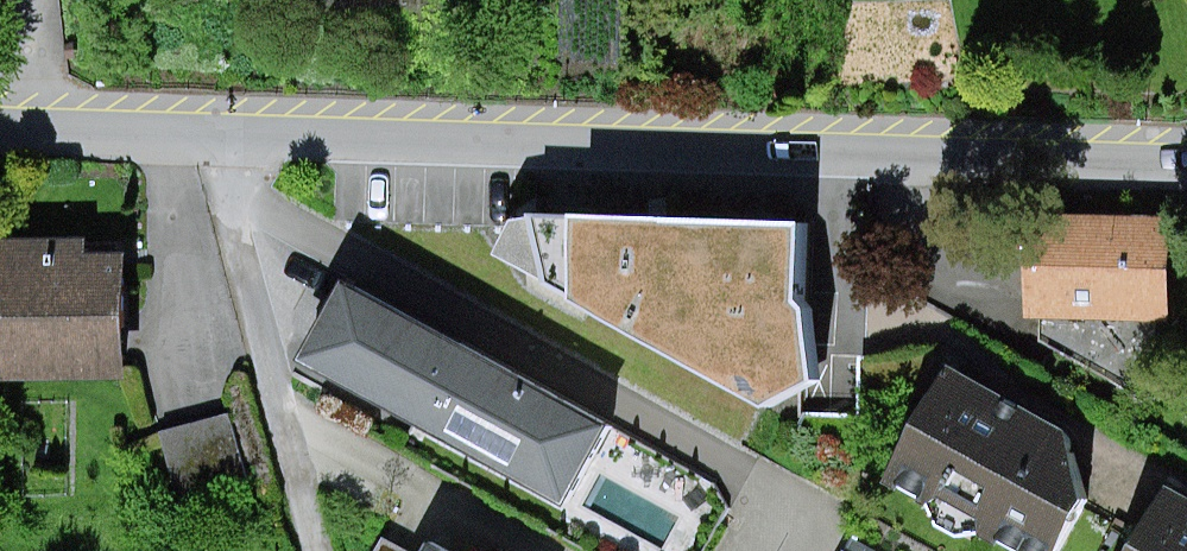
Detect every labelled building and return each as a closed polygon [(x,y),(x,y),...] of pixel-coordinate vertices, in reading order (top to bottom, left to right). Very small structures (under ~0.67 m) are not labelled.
[(851,300),(852,219),(556,212),(538,255),(823,402),(865,378),(862,306),(851,300)] [(1160,215),(1032,214),(1031,312),(1159,313),(1160,215)] [(109,244),(4,247),(7,368),(113,364),(109,244)] [(653,421),(388,277),(341,362),(607,506),(653,421)] [(922,476),(1061,550),(1097,550),(1130,494),(1103,425),(985,361),(922,476)] [(267,470),(252,410),(185,426),(200,486),(267,470)] [(1161,550),(1186,550),(1186,504),(1161,550)] [(468,538),(461,550),(492,550),(468,538)]
